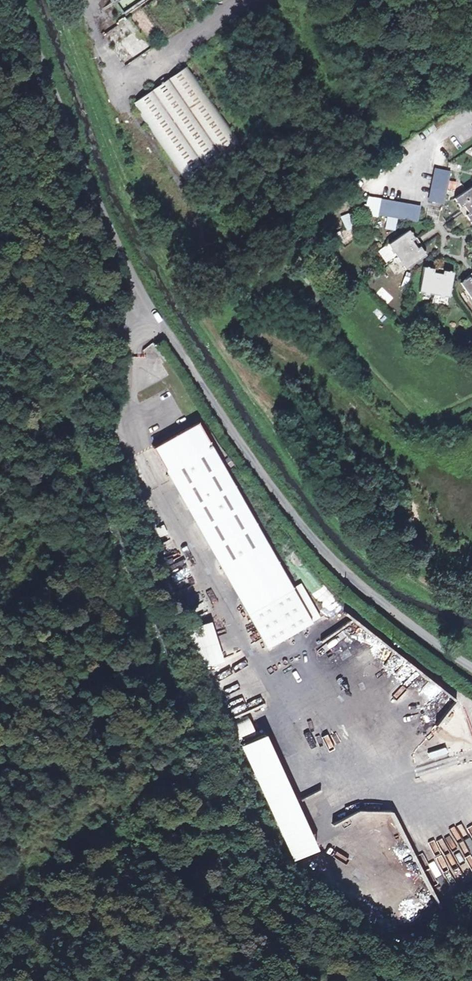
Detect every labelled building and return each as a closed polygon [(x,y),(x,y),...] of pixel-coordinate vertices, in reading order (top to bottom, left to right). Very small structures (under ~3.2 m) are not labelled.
[(184,181),(240,146),(190,66),(134,101),(184,181)] [(449,171),(435,168),(429,201),(443,204),(449,171)] [(454,198),(460,207),(463,205),(468,213),(466,215),(471,223),(471,186),(454,198)] [(420,207),(381,200),(378,214),(417,221),(420,207)] [(408,230),(388,244),(405,269),(425,255),(420,246),(417,248),(412,240),(414,238),(408,230)] [(433,269),(423,267),(419,291),(449,297),(453,272),(443,270),(442,273),(433,272),(433,269)] [(470,279),(468,277),(460,283),(471,300),(471,278),(470,279)] [(381,288),(377,293),(387,301),(391,296),(381,288)] [(156,446),(227,562),(270,534),(199,418),(187,415),(160,432),(156,446)] [(151,438),(156,446),(160,432),(151,438)] [(302,582),(249,611),(269,646),(322,616),(302,582)] [(222,663),(213,624),(189,629),(198,669),(222,663)] [(328,660),(361,646),(352,625),(319,639),(328,660)] [(440,692),(422,711),(438,726),(445,719),(454,727),(465,715),(440,692)] [(250,720),(233,723),(236,740),(254,736),(250,720)] [(271,736),(245,745),(288,864),(314,855),(271,736)]
